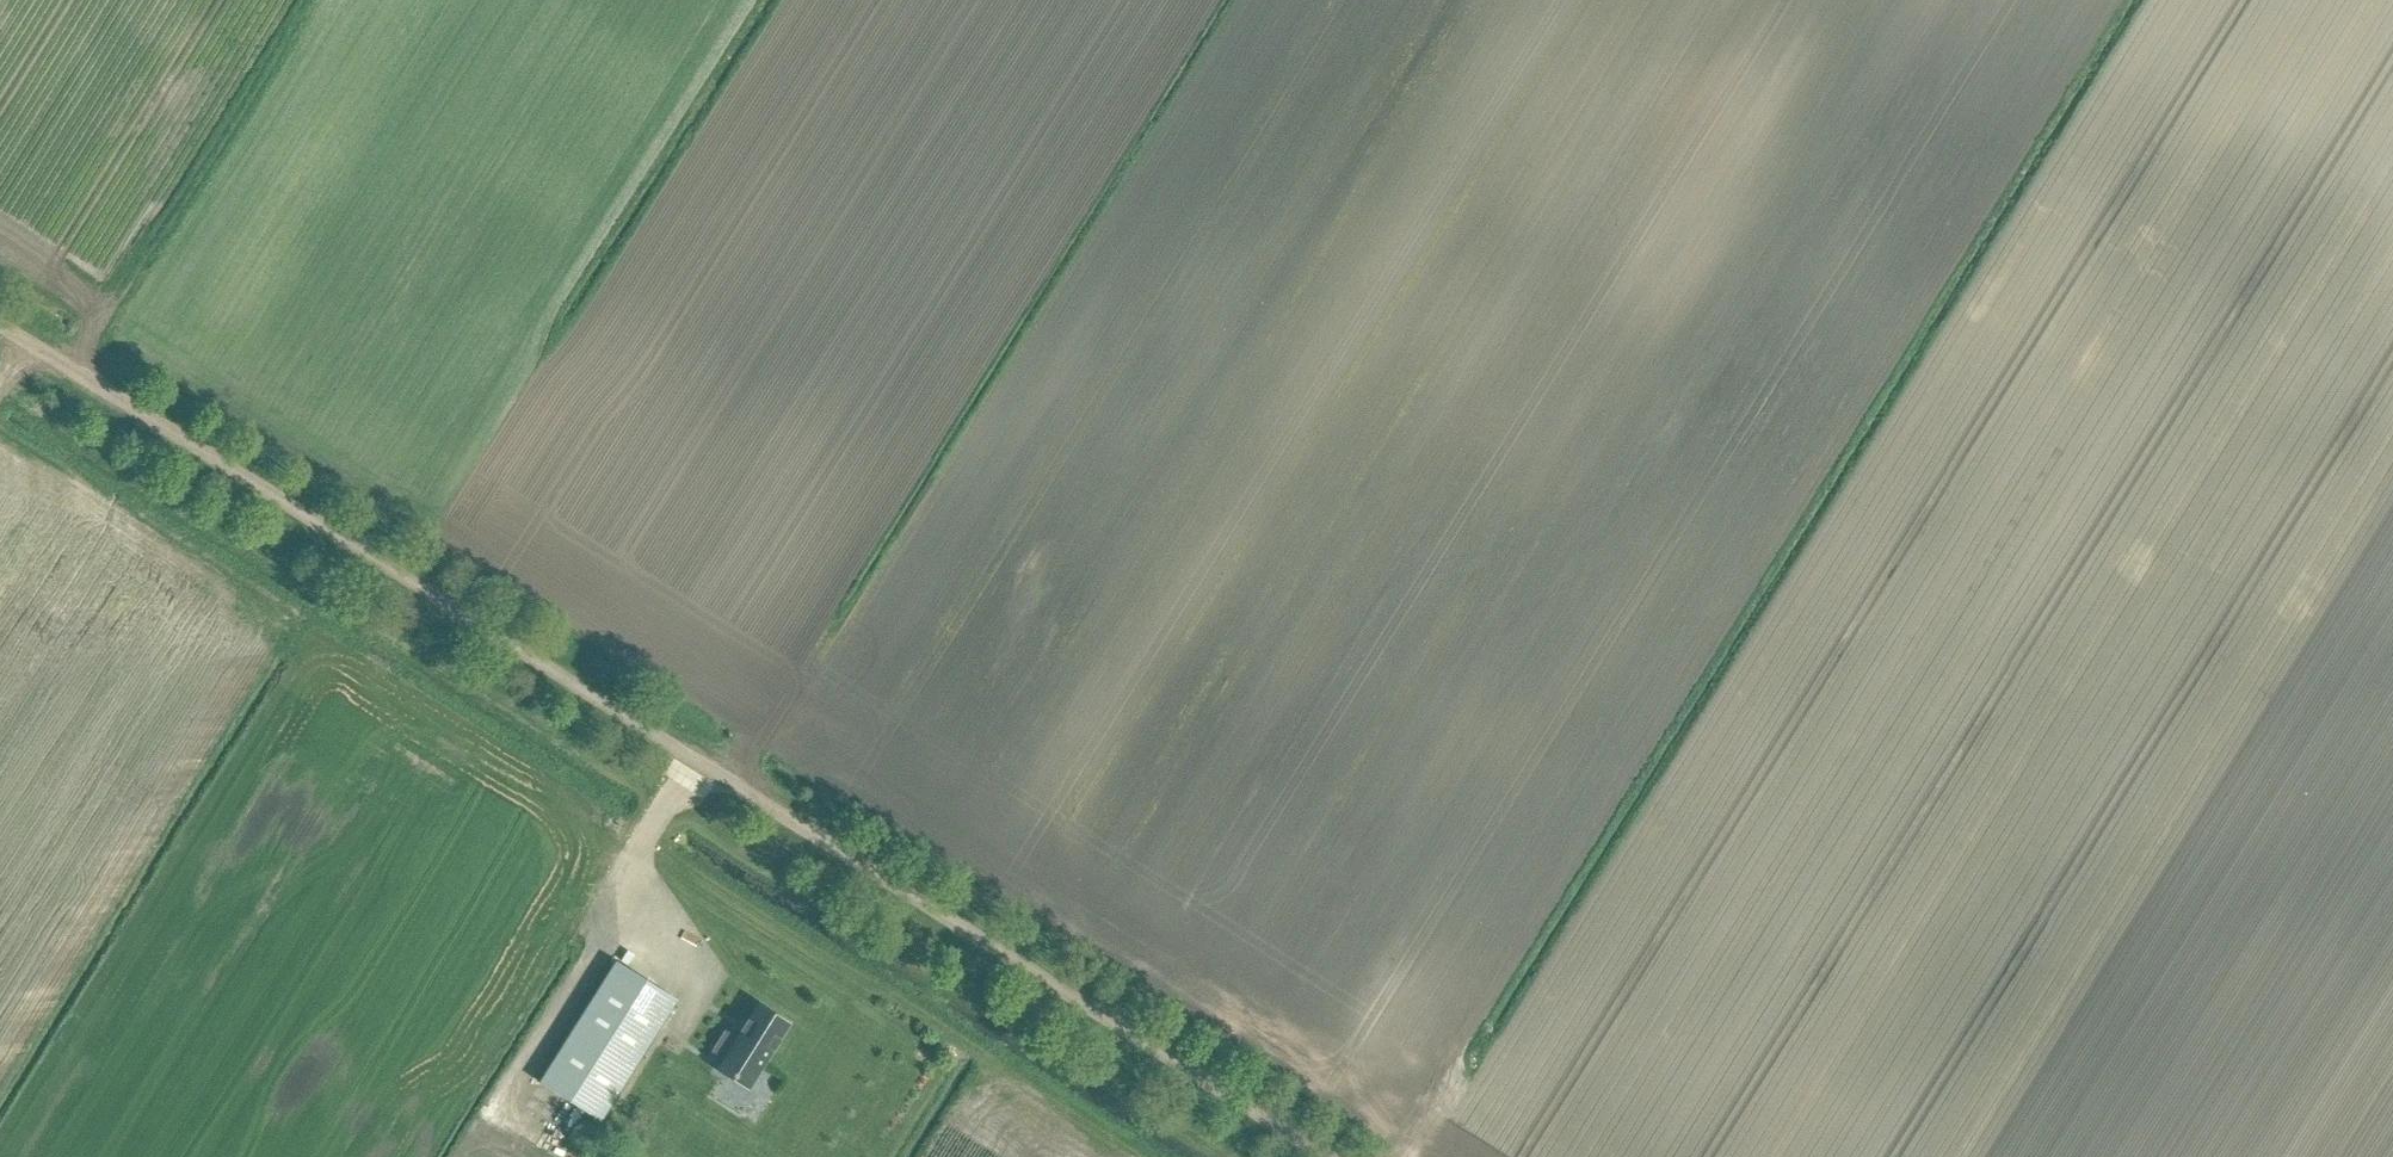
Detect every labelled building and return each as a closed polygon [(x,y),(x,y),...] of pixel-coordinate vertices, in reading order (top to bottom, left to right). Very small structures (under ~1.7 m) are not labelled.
[(673,1008),(613,971),(538,1091),(597,1128),(673,1008)] [(725,1060),(718,1071),(748,1090),(790,1024),(760,1005),(738,1039),(725,1030),(711,1052),(725,1060)]
